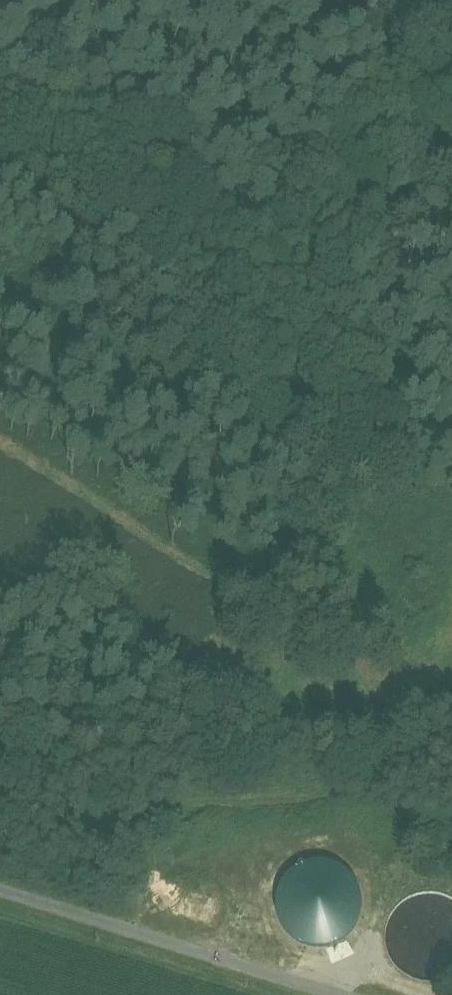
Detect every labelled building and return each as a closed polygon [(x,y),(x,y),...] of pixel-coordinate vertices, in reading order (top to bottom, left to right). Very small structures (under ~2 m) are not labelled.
[(340,953),(354,907),(336,902),(344,875),(286,857),(275,896),(289,900),(279,934),(340,953)]
